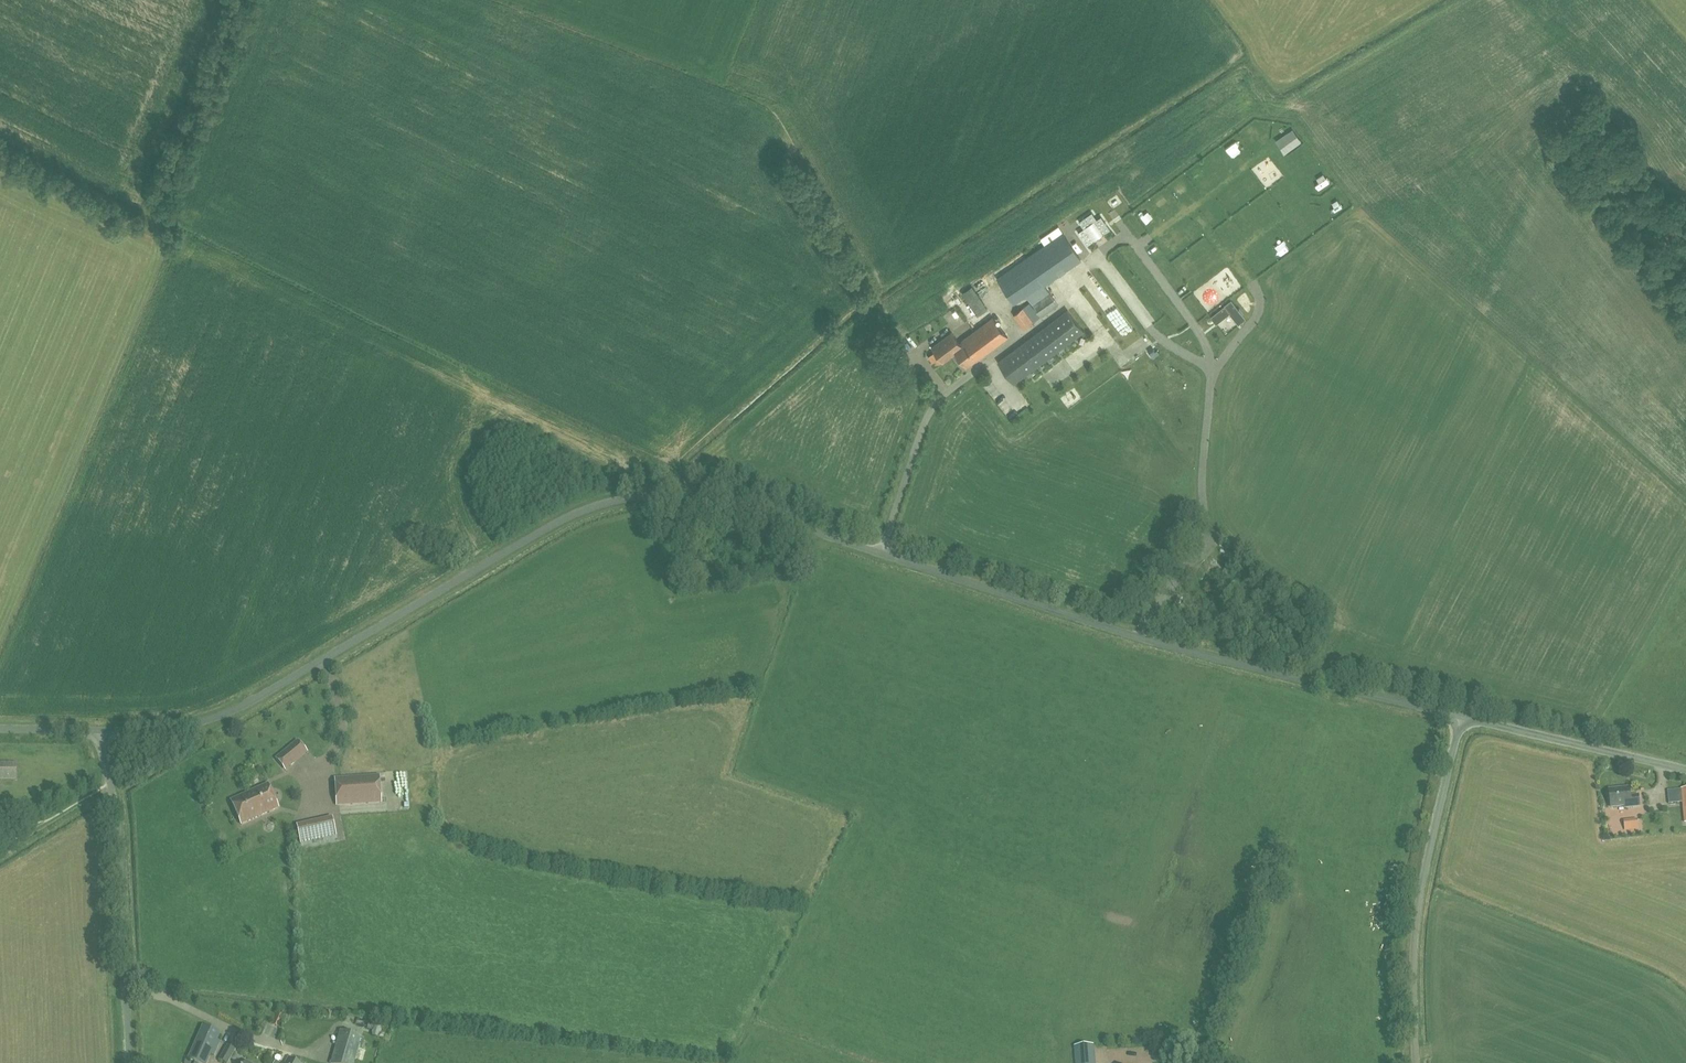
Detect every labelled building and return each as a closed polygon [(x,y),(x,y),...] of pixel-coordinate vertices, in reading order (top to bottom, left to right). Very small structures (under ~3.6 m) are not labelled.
[(1024,329),(1041,316),(1042,316),(1058,305),(1050,292),(1045,286),(1082,260),(1063,232),(997,277),(1014,303),(1027,294),(1032,302),(1014,315),(1024,329)] [(1116,280),(1125,271),(1116,262),(1107,271),(1116,280)] [(988,279),(979,285),(987,296),(1001,285),(997,280),(992,284),(988,279)] [(972,286),(962,293),(977,315),(987,307),(972,286)] [(1083,331),(1068,310),(999,362),(1014,382),(1083,331)] [(956,358),(960,356),(967,366),(977,359),(977,360),(1008,336),(993,317),(962,340),(962,341),(960,342),(952,332),(932,347),(943,362),(953,354),(956,358)] [(1005,407),(1011,402),(995,383),(989,387),(1005,407)] [(1241,559),(1230,551),(1224,560),(1234,568),(1241,559)] [(297,739),(275,758),(285,771),(308,752),(297,739)] [(17,762),(0,762),(0,779),(17,779),(17,762)] [(336,806),(382,803),(380,775),(334,778),(336,806)] [(386,797),(393,797),(393,790),(399,790),(399,778),(387,778),(386,797)] [(242,824),(279,808),(268,784),(231,800),(242,824)] [(1629,789),(1609,791),(1611,807),(1624,806),(1624,808),(1639,806),(1638,796),(1630,797),(1629,789)] [(206,807),(213,802),(207,792),(200,797),(206,807)] [(302,849),(338,841),(337,835),(333,817),(297,825),(301,843),(302,849)] [(279,1027),(284,1016),(277,1012),(272,1023),(279,1027)] [(383,1023),(378,1036),(388,1039),(393,1026),(383,1023)] [(220,1041),(218,1040),(220,1034),(202,1026),(188,1058),(185,1059),(184,1062),(191,1062),(192,1060),(195,1061),(194,1062),(207,1062),(211,1054),(214,1056),(220,1041)] [(357,1053),(362,1036),(340,1030),(330,1062),(354,1062),(357,1053)] [(236,1049),(227,1045),(219,1060),(225,1062),(228,1062),(236,1049)] [(1094,1045),(1074,1046),(1076,1062),(1096,1062),(1094,1045)]
